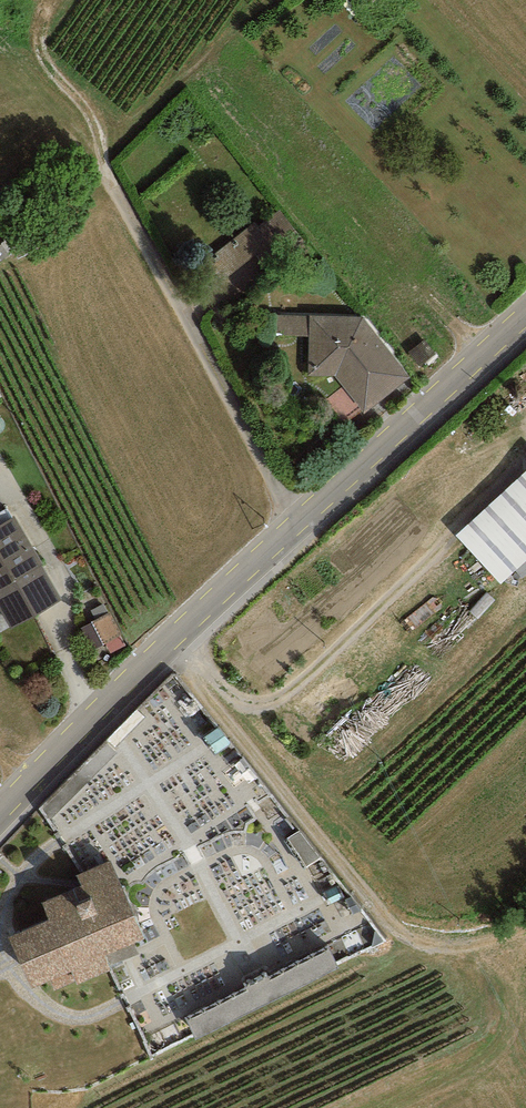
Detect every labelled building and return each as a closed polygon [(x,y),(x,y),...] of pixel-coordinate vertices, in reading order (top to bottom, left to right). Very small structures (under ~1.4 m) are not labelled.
[(278,201),(190,268),(223,312),(311,245),(278,201)] [(308,376),(335,376),(364,414),(411,377),(364,317),(310,316),(308,376)] [(287,705),(318,740),(525,555),(525,492),(287,705)] [(0,525),(0,610),(10,627),(59,598),(13,518),(0,525)] [(104,653),(127,641),(111,610),(88,623),(104,653)] [(110,862),(77,876),(81,887),(42,903),(49,919),(9,937),(32,990),(51,981),(55,991),(75,982),(76,986),(111,971),(104,956),(144,939),(110,862)]
